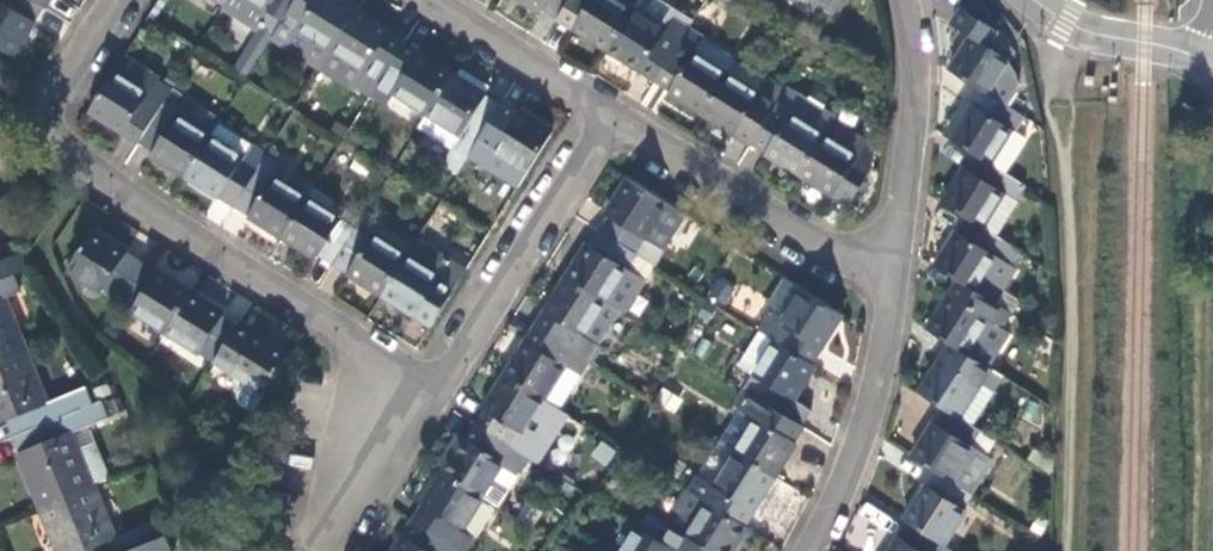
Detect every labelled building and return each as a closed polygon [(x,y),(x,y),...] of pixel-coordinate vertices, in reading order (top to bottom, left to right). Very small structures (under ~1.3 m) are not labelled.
[(11,57),(28,31),(42,8),(29,0),(0,0),(0,50),(11,57)] [(42,8),(48,0),(29,0),(42,8)] [(262,52),(285,15),(295,0),(227,0),(225,5),(222,9),(256,31),(249,43),(262,52)] [(330,51),(356,10),(340,0),(295,0),(285,15),(299,24),(296,29),(330,51)] [(522,2),(541,14),(543,11),(556,19),(568,0),(519,0),(522,2)] [(556,19),(574,31),(606,51),(631,10),(615,0),(568,0),(556,19)] [(657,0),(637,0),(631,10),(606,51),(627,64),(654,81),(687,29),(692,21),(657,0)] [(834,12),(842,0),(816,0),(834,12)] [(355,87),(369,97),(402,43),(404,40),(382,26),(356,10),(330,51),(363,73),(355,87)] [(962,48),(948,70),(981,91),(988,96),(1009,63),(987,47),(996,33),(962,12),(953,26),(969,36),(962,48)] [(701,39),(687,29),(654,81),(666,89),(665,91),(682,102),(701,114),(726,74),(693,52),(701,39)] [(735,60),(701,39),(693,52),(726,74),(735,60)] [(428,60),(402,43),(369,97),(382,106),(390,94),(424,115),(450,74),(428,60)] [(157,78),(122,56),(112,71),(148,93),(155,82),(157,78)] [(148,93),(112,71),(86,112),(105,124),(137,144),(170,91),(155,82),(148,93)] [(451,148),(466,157),(499,105),(476,90),(450,74),(424,115),(457,136),(451,148)] [(721,126),(750,144),(772,109),(758,100),(761,96),(726,74),(701,114),(721,126)] [(163,164),(183,177),(208,137),(216,124),(219,120),(170,91),(137,144),(150,153),(149,155),(163,164)] [(971,107),(951,142),(972,155),(989,165),(1010,131),(1013,132),(1022,117),(988,96),(981,91),(974,101),(971,107)] [(963,102),(942,136),(951,142),(971,107),(963,102)] [(491,153),(526,174),(552,134),(548,131),(520,113),(516,111),(514,114),(507,110),(499,105),(466,157),(482,168),(491,153)] [(524,107),(520,113),(548,131),(552,124),(524,107)] [(770,157),(799,175),(824,134),(790,114),(787,119),(772,109),(750,144),(770,157)] [(875,149),(831,123),(824,134),(799,175),(818,187),(848,206),(872,168),(875,149)] [(251,146),(216,124),(208,137),(243,159),(251,146)] [(243,159),(208,137),(183,177),(204,190),(232,208),(265,155),(251,146),(243,159)] [(482,168),(516,189),(526,174),(491,153),(482,168)] [(257,224),(280,238),(305,198),(272,177),(279,164),(265,155),(232,208),(257,224)] [(958,177),(942,202),(966,218),(982,227),(1004,194),(1015,201),(1024,187),(989,165),(972,155),(958,177)] [(313,186),(279,164),(272,177),(305,198),(313,186)] [(602,225),(598,232),(653,266),(684,216),(626,180),(604,214),(608,217),(602,225)] [(1017,203),(1015,201),(1004,194),(982,227),(996,236),(1017,203)] [(316,257),(330,266),(354,228),(305,198),(280,238),(304,253),(314,260),(316,257)] [(951,241),(935,267),(958,281),(995,305),(1016,272),(992,256),(1002,239),(996,236),(982,227),(966,218),(951,241)] [(474,244),(483,229),(469,220),(459,236),(474,244)] [(369,238),(354,228),(330,266),(351,279),(379,296),(404,255),(371,235),(369,238)] [(102,290),(116,298),(139,261),(113,245),(91,231),(64,271),(99,293),(102,290)] [(623,315),(653,266),(598,232),(589,246),(585,244),(579,254),(564,278),(619,312),(623,315)] [(466,268),(416,236),(404,255),(379,296),(398,309),(427,327),(466,268)] [(10,276),(26,270),(18,253),(0,260),(0,280),(10,276)] [(129,312),(163,334),(189,293),(163,276),(139,261),(116,298),(131,307),(129,312)] [(25,351),(3,296),(16,291),(10,276),(0,280),(0,361),(25,351)] [(546,306),(534,326),(588,360),(619,312),(564,278),(546,306)] [(763,314),(769,318),(784,327),(807,290),(785,280),(763,314)] [(943,303),(925,331),(949,346),(986,369),(1007,333),(1001,329),(1010,314),(995,305),(958,281),(943,303)] [(769,318),(760,333),(774,342),(812,366),(825,345),(844,314),(807,290),(784,327),(769,318)] [(163,334),(212,364),(236,328),(220,318),(223,314),(205,303),(189,293),(163,334)] [(558,409),(588,360),(534,326),(508,366),(503,375),(544,401),(558,409)] [(212,364),(262,395),(288,353),(267,341),(252,332),(249,337),(236,328),(212,364)] [(737,363),(754,374),(774,342),(760,333),(757,331),(737,363)] [(804,384),(814,367),(812,366),(774,342),(754,374),(744,390),(800,425),(810,410),(794,399),(804,384)] [(935,367),(918,394),(942,409),(960,420),(981,386),(993,393),(1002,379),(986,369),(949,346),(935,367)] [(35,426),(90,404),(83,390),(47,404),(25,351),(0,361),(0,423),(5,421),(30,412),(35,426)] [(514,449),(544,401),(503,375),(490,395),(482,409),(484,411),(475,425),(514,449)] [(973,428),(993,393),(981,386),(960,420),(973,428)] [(791,440),(800,425),(744,390),(735,405),(739,408),(755,418),(734,451),(776,477),(786,462),(797,444),(791,440)] [(112,415),(122,411),(115,397),(106,401),(112,415)] [(24,478),(36,508),(93,485),(70,431),(90,423),(106,417),(99,400),(90,404),(35,426),(42,442),(18,452),(14,454),(24,478)] [(739,408),(718,441),(734,451),(755,418),(739,408)] [(926,433),(910,458),(934,473),(971,496),(993,461),(986,456),(995,442),(973,428),(960,420),(942,409),(926,433)] [(5,421),(11,436),(35,426),(30,412),(5,421)] [(93,430),(90,423),(70,431),(93,485),(109,479),(90,431),(93,430)] [(519,475),(529,459),(514,449),(475,425),(469,434),(465,441),(463,439),(444,469),(442,472),(484,498),(504,467),(516,473),(519,475)] [(11,436),(18,452),(42,442),(35,426),(11,436)] [(437,465),(444,469),(463,439),(456,436),(437,465)] [(599,439),(589,456),(605,466),(616,449),(599,439)] [(718,441),(698,475),(713,483),(734,451),(718,441)] [(765,495),(776,477),(734,451),(713,483),(698,475),(696,474),(686,489),(743,524),(752,510),(755,511),(765,495)] [(685,463),(669,453),(661,465),(677,475),(685,463)] [(496,505),(516,473),(504,467),(484,498),(496,505)] [(484,498),(442,472),(419,509),(411,522),(458,550),(464,550),(473,538),(463,531),(484,498)] [(919,497),(904,521),(907,524),(944,546),(966,513),(962,510),(971,496),(934,473),(919,497)] [(101,550),(127,550),(157,539),(151,523),(115,538),(93,485),(36,508),(48,535),(54,550),(84,550),(98,545),(101,550)] [(639,528),(676,550),(737,550),(751,529),(743,524),(686,489),(665,522),(650,512),(639,528)] [(483,501),(465,528),(477,536),(495,509),(483,501)] [(393,550),(458,550),(411,522),(397,544),(393,550)] [(944,546),(907,524),(893,546),(890,550),(951,550),(944,546)] [(639,528),(637,527),(622,550),(676,550),(639,528)] [(163,536),(157,539),(127,550),(169,550),(163,536)]
